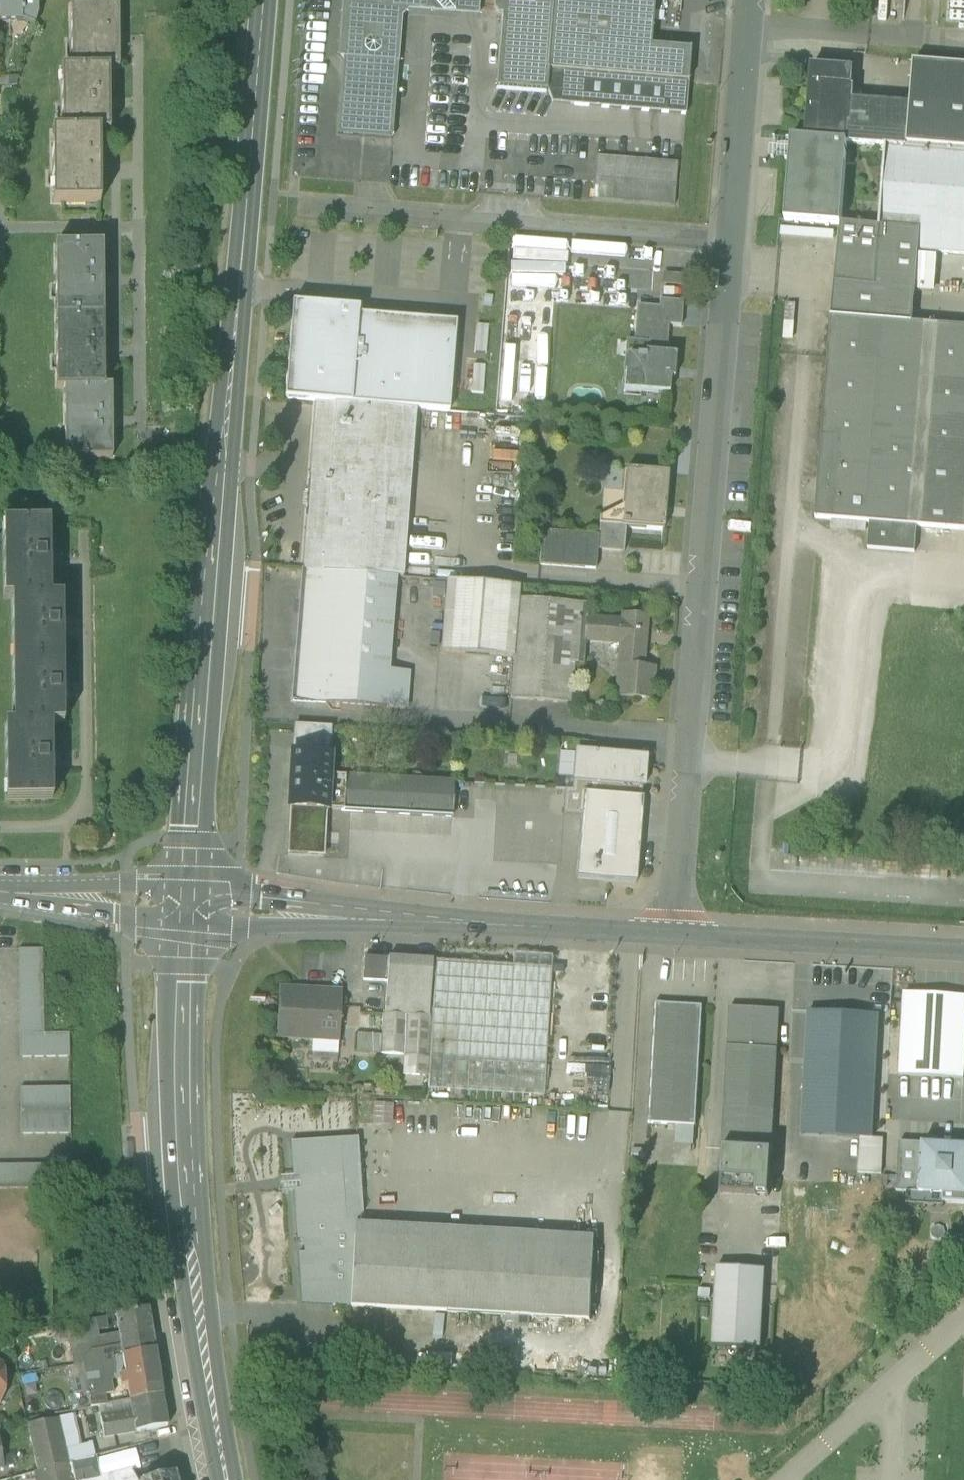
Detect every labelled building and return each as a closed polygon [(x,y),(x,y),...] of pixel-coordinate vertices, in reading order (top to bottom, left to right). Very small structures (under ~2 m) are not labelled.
[(22,20),(22,0),(0,0),(0,20),(22,20)] [(22,20),(23,22),(35,28),(39,15),(39,0),(22,0),(22,20)] [(393,140),(403,18),(410,11),(431,13),(433,13),(447,0),(349,0),(344,59),(338,136),(393,140)] [(431,13),(479,17),(480,0),(447,0),(433,13),(431,13)] [(553,0),(495,0),(494,12),(499,17),(503,17),(496,90),(547,94),(549,71),(547,71),(553,0)] [(567,73),(688,83),(691,51),(651,47),(655,0),(553,0),(547,71),(549,71),(567,73)] [(71,5),(72,69),(110,69),(110,70),(121,69),(120,5),(71,5)] [(907,145),(963,150),(963,67),(914,63),(910,105),(907,145)] [(806,140),(847,143),(852,89),(853,70),(812,67),(806,139),(806,140)] [(62,69),(63,132),(63,133),(100,133),(111,133),(110,70),(110,69),(72,69),(62,69)] [(552,105),(575,107),(567,82),(567,73),(549,71),(547,94),(552,105)] [(686,116),(688,83),(567,73),(567,82),(575,107),(686,116)] [(854,89),(852,89),(847,143),(847,144),(886,148),(907,149),(907,145),(910,105),(867,102),(867,105),(853,104),(854,89)] [(101,204),(100,133),(63,133),(63,132),(52,132),(53,204),(101,204)] [(841,226),(841,224),(847,144),(847,143),(806,140),(806,139),(792,138),(792,141),(790,160),(785,221),(841,226)] [(770,158),(790,160),(792,141),(771,140),(770,158)] [(886,148),(880,227),(920,231),(918,251),(919,251),(963,255),(963,154),(907,149),(886,148)] [(678,164),(597,157),(594,200),(674,207),(678,164)] [(841,226),(835,283),(916,291),(917,274),(919,255),(919,251),(918,251),(920,231),(880,227),(841,224),(841,226)] [(58,246),(58,317),(106,316),(105,245),(58,246)] [(919,255),(917,274),(936,275),(937,257),(919,255)] [(518,288),(536,289),(538,265),(512,263),(510,287),(518,288)] [(932,292),(936,275),(917,274),(916,291),(932,292)] [(665,285),(685,287),(686,277),(666,275),(665,285)] [(913,324),(916,291),(835,283),(832,317),(913,324)] [(625,391),(669,395),(671,378),(664,377),(669,326),(681,327),(683,302),(661,300),(660,313),(637,311),(635,343),(647,344),(646,358),(627,356),(625,391)] [(457,324),(360,316),(360,312),(360,310),(293,305),(293,307),(286,400),(352,405),(450,413),(457,324)] [(59,387),(68,387),(68,385),(107,385),(106,316),(58,317),(59,387)] [(870,523),(918,527),(963,531),(963,328),(913,324),(832,317),(817,518),(870,523)] [(475,354),(487,355),(490,328),(478,327),(475,354)] [(472,394),(484,395),(486,368),(474,367),(472,394)] [(113,385),(107,385),(68,385),(68,387),(69,459),(114,458),(113,385)] [(397,578),(403,578),(416,411),(316,403),(304,570),(397,578)] [(626,527),(664,530),(669,474),(627,471),(622,526),(622,527),(626,527)] [(916,553),(918,527),(870,523),(869,549),(916,553)] [(6,600),(13,600),(52,599),(52,524),(6,524),(6,600)] [(597,551),(624,553),(626,527),(622,527),(622,526),(600,524),(598,537),(597,551)] [(539,566),(596,571),(597,551),(598,537),(542,533),(539,566)] [(293,702),(326,704),(334,595),(395,600),(397,578),(304,570),(293,702)] [(442,654),(515,660),(520,601),(518,600),(519,588),(448,582),(442,654)] [(326,704),(386,709),(389,672),(395,600),(334,595),(326,704)] [(13,600),(14,664),(64,663),(64,599),(52,599),(13,600)] [(588,606),(520,601),(515,660),(512,701),(570,706),(573,666),(575,641),(577,620),(587,620),(588,606)] [(623,623),(587,620),(585,642),(622,645),(617,698),(652,701),(654,669),(643,668),(647,618),(624,616),(623,623)] [(575,641),(585,642),(587,620),(577,620),(575,641)] [(583,666),(585,642),(575,641),(573,666),(583,666)] [(14,664),(14,726),(53,726),(65,726),(64,663),(14,664)] [(409,674),(389,672),(386,709),(406,711),(409,674)] [(54,801),(53,726),(14,726),(7,726),(8,801),(54,801)] [(294,749),(330,751),(331,728),(295,726),(294,749)] [(576,755),(595,756),(596,744),(568,742),(567,754),(576,755)] [(643,788),(644,788),(647,760),(595,756),(576,755),(574,782),(643,788)] [(291,810),(327,812),(328,778),(330,758),(294,756),(291,810)] [(327,812),(429,817),(431,784),(328,778),(327,812)] [(564,815),(582,817),(584,794),(642,799),(643,788),(574,782),(573,791),(565,791),(564,815)] [(454,785),(431,784),(429,817),(452,819),(454,785)] [(643,799),(642,799),(584,794),(582,817),(576,880),(636,884),(643,799)] [(497,799),(495,860),(518,860),(519,845),(504,845),(505,799),(497,799)] [(324,858),(327,812),(291,810),(288,856),(324,858)] [(19,951),(20,1035),(44,1035),(43,950),(19,951)] [(513,955),(513,967),(552,970),(553,958),(513,955)] [(363,981),(387,983),(389,959),(365,957),(363,981)] [(387,983),(385,1015),(429,1018),(433,962),(389,959),(387,983)] [(435,979),(430,1059),(546,1066),(552,970),(513,967),(435,962),(434,979),(435,979)] [(277,1038),(312,1040),(313,1034),(338,1035),(341,994),(280,990),(277,1038)] [(963,1080),(963,998),(905,995),(900,1076),(963,1080)] [(677,1126),(696,1127),(703,1007),(655,1004),(648,1124),(677,1126)] [(730,1008),(728,1048),(777,1051),(779,1011),(730,1008)] [(860,1138),(873,1138),(879,1017),(809,1013),(803,1135),(860,1138)] [(432,1018),(429,1018),(385,1015),(383,1015),(382,1036),(381,1056),(405,1057),(429,1059),(432,1018)] [(70,1034),(44,1035),(20,1035),(21,1058),(70,1058),(70,1034)] [(313,1034),(312,1040),(312,1051),(337,1053),(338,1035),(313,1034)] [(357,1054),(381,1056),(382,1036),(358,1035),(357,1054)] [(772,1153),(777,1051),(728,1048),(722,1150),(723,1150),(772,1153)] [(337,1053),(312,1051),(311,1064),(336,1066),(337,1053)] [(428,1079),(429,1059),(405,1057),(404,1077),(428,1079)] [(544,1098),(546,1066),(430,1059),(428,1091),(544,1098)] [(21,1088),(21,1113),(71,1113),(70,1088),(21,1088)] [(393,1105),(373,1104),(373,1124),(393,1125),(393,1105)] [(71,1136),(71,1113),(21,1113),(21,1136),(71,1136)] [(695,1146),(696,1127),(677,1126),(676,1145),(695,1146)] [(858,1177),(883,1178),(885,1139),(873,1138),(860,1138),(858,1177)] [(350,1308),(354,1237),(346,1236),(346,1221),(357,1220),(363,1214),(357,1139),(290,1144),(292,1178),(299,1177),(300,1191),(293,1192),(297,1242),(303,1241),(304,1255),(298,1256),(302,1305),(350,1308)] [(920,1194),(923,1144),(900,1143),(897,1193),(908,1194),(920,1194)] [(963,1205),(963,1147),(923,1144),(920,1194),(944,1196),(943,1204),(963,1205)] [(772,1153),(723,1150),(722,1180),(757,1182),(756,1196),(769,1197),(772,1153)] [(0,1166),(0,1190),(72,1189),(71,1165),(0,1166)] [(289,1178),(280,1178),(280,1185),(281,1193),(289,1192),(293,1192),(300,1191),(299,1177),(292,1178),(289,1178)] [(757,1182),(722,1180),(721,1194),(756,1196),(757,1182)] [(943,1207),(943,1204),(944,1196),(920,1194),(908,1194),(907,1205),(943,1207)] [(346,1236),(354,1237),(355,1236),(357,1225),(357,1220),(346,1221),(346,1236)] [(357,1225),(355,1236),(354,1237),(595,1250),(596,1238),(357,1225)] [(354,1237),(350,1308),(591,1321),(595,1250),(354,1237)] [(713,1347),(760,1350),(765,1270),(718,1268),(713,1347)] [(117,1316),(120,1335),(123,1348),(154,1343),(149,1310),(140,1311),(117,1316)] [(91,1353),(123,1348),(120,1335),(89,1340),(91,1353)] [(91,1353),(93,1363),(124,1357),(155,1351),(154,1343),(123,1348),(91,1353)] [(155,1351),(124,1357),(126,1378),(122,1379),(123,1387),(128,1386),(130,1402),(163,1397),(155,1351)] [(111,1381),(122,1379),(126,1378),(124,1357),(93,1363),(83,1365),(89,1393),(92,1409),(100,1407),(107,1406),(105,1395),(113,1394),(111,1381)] [(100,1407),(92,1409),(89,1393),(71,1396),(73,1412),(91,1409),(91,1414),(101,1413),(100,1407)] [(168,1428),(163,1397),(130,1402),(132,1413),(101,1419),(104,1439),(168,1428)] [(28,1426),(38,1473),(69,1465),(59,1420),(28,1426)] [(94,1458),(69,1465),(38,1473),(37,1473),(39,1479),(100,1479),(94,1458)]
